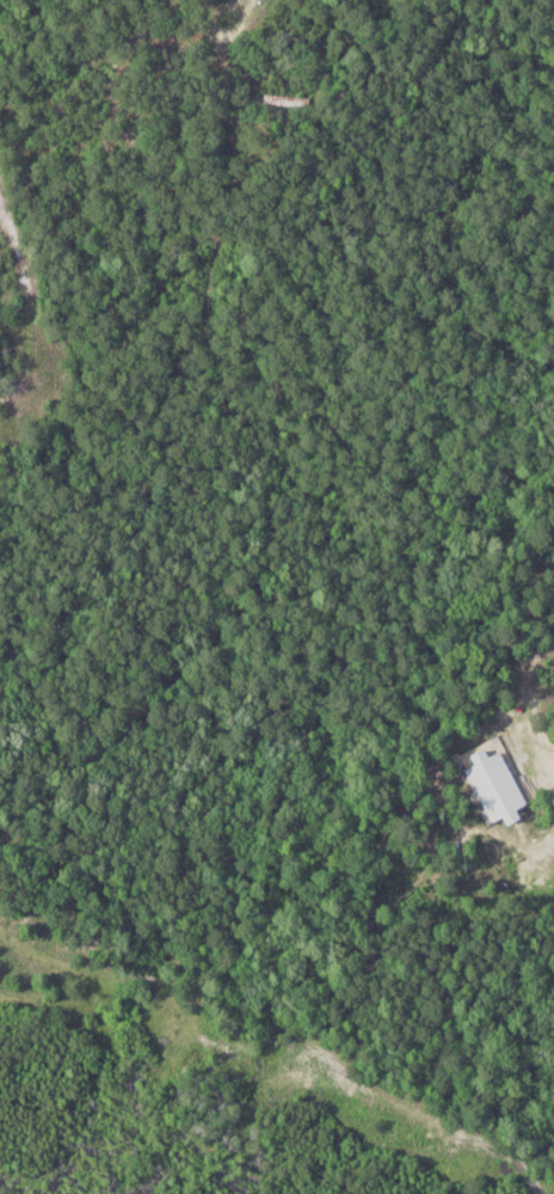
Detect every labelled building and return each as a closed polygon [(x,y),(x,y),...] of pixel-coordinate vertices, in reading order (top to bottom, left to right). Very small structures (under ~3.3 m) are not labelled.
[(310,104),(310,96),(270,96),(270,104),(310,104)] [(494,821),(529,804),(504,751),(469,768),(494,821)]
